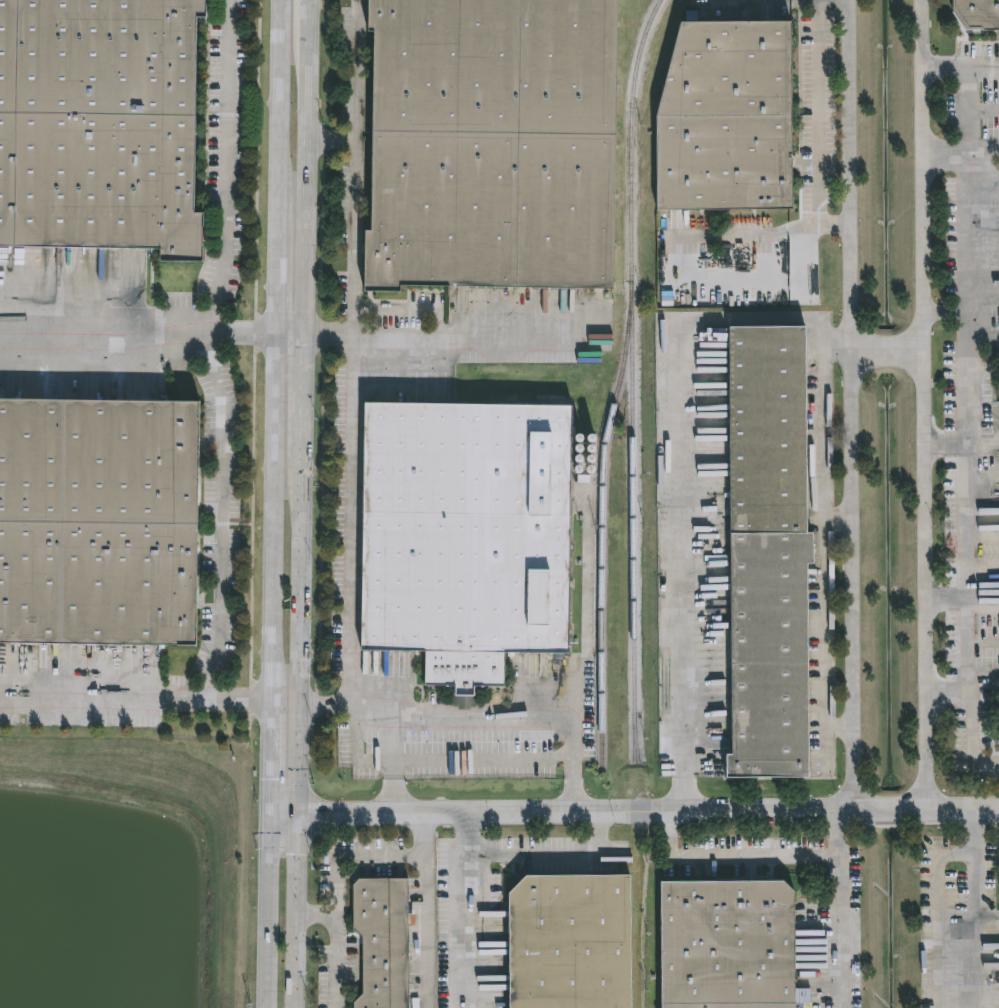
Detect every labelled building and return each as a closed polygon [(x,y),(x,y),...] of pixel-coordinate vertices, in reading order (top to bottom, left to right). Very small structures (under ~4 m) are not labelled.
[(165,249),(165,261),(206,261),(206,212),(197,212),(199,17),(208,17),(208,0),(0,0),(0,247),(165,249)] [(372,30),(373,0),(621,0),(616,288),(405,285),(405,291),(368,291),(369,231),(375,231),(379,30),(372,30)] [(955,13),(955,0),(998,0),(998,29),(966,29),(955,13)] [(684,22),(794,22),(794,208),(660,209),(660,116),(684,22)] [(732,328),(735,756),(730,756),(730,778),(811,777),(810,564),(817,564),(817,533),(809,533),(807,327),(732,328)] [(198,645),(201,403),(0,401),(0,643),(198,645)] [(368,403),(364,652),(429,653),(429,687),(459,687),(459,697),(479,697),(479,687),(509,688),(509,655),(572,656),(576,407),(368,403)] [(633,877),(529,877),(512,895),(512,1007),(634,1007),(633,877)] [(409,880),(410,1007),(356,1007),(356,1005),(365,996),(364,938),(355,929),(354,889),(362,881),(409,880)] [(796,893),(797,1007),(665,1007),(664,883),(786,882),(796,893)]
